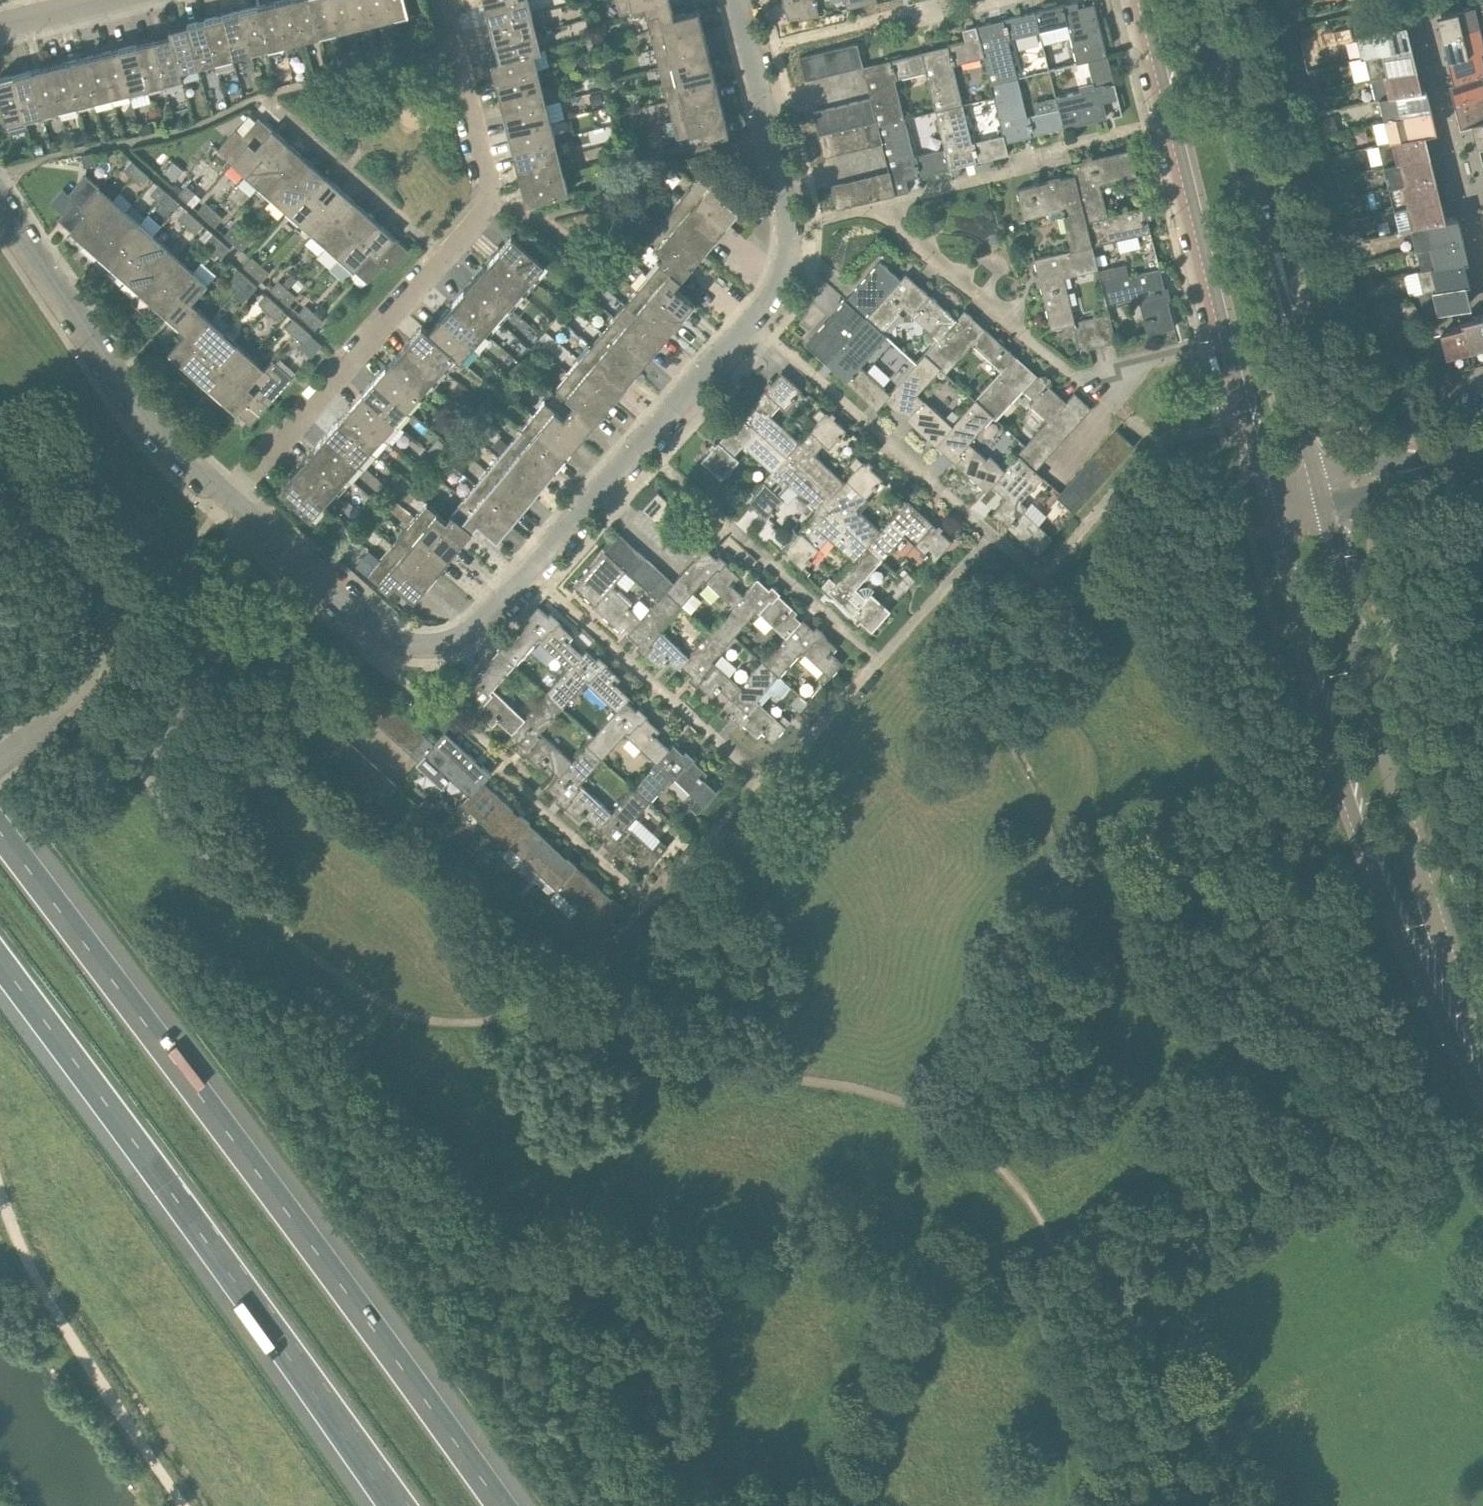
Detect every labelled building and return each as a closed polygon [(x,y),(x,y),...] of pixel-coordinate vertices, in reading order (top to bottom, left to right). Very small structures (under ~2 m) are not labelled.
[(293,0),(281,0),(274,2),(285,45),(303,40),(293,0)] [(311,0),(293,0),(303,40),(320,36),(311,0)] [(330,0),(311,0),(320,36),(338,32),(330,0)] [(348,0),(330,0),(338,32),(356,27),(348,0)] [(367,0),(348,0),(356,27),(373,23),(367,0)] [(386,0),(367,0),(373,23),(391,19),(386,0)] [(391,19),(409,14),(406,0),(386,0),(391,19)] [(486,7),(491,25),(533,14),(530,0),(514,0),(486,7)] [(672,7),(670,0),(617,0),(620,12),(644,6),(646,14),(672,7)] [(788,19),(798,16),(800,21),(820,16),(815,0),(784,0),(788,19)] [(285,45),(274,2),(257,6),(268,49),(285,45)] [(1034,12),(1039,32),(1067,25),(1077,63),(1086,60),(1107,55),(1094,4),(1083,7),(1085,17),(1080,18),(1076,2),(1034,12)] [(1482,27),(1482,3),(1441,14),(1443,23),(1441,27),(1443,37),(1482,27)] [(268,49),(257,6),(239,10),(250,53),(268,49)] [(650,32),(675,26),(678,34),(703,27),(699,9),(674,15),(672,7),(646,14),(650,32)] [(250,53),(239,10),(222,15),(233,58),(250,53)] [(975,27),(984,59),(990,85),(1018,77),(1008,40),(1039,32),(1034,12),(1001,21),(1003,25),(991,28),(990,24),(975,27)] [(533,14),(491,25),(495,42),(538,31),(533,14)] [(233,58),(222,15),(205,19),(215,62),(233,58)] [(215,62),(205,19),(187,23),(198,66),(215,62)] [(198,66),(187,23),(170,28),(172,36),(180,71),(180,70),(198,66)] [(1365,57),(1412,45),(1409,35),(1405,32),(1402,23),(1355,35),(1361,57),(1365,57)] [(682,51),(707,44),(703,27),(678,34),(675,26),(650,32),(655,49),(680,43),(682,51)] [(926,72),(925,72),(934,111),(962,105),(953,67),(984,59),(975,27),(963,31),(965,41),(946,46),(947,51),(936,54),(935,51),(922,54),(926,72)] [(1482,49),(1482,27),(1443,37),(1445,46),(1448,58),(1482,49)] [(1350,28),(1334,32),(1336,43),(1353,39),(1350,28)] [(495,42),(499,59),(499,60),(533,50),(534,51),(542,49),(538,31),(495,42)] [(172,36),(154,40),(164,83),(182,79),(180,70),(180,71),(172,36)] [(164,83),(154,40),(136,44),(147,88),(164,83)] [(686,69),(712,63),(707,44),(682,51),(680,43),(655,49),(659,67),(684,61),(686,69)] [(857,43),(845,46),(851,70),(863,66),(857,43)] [(147,88),(136,44),(119,49),(129,92),(147,88)] [(594,57),(590,44),(583,46),(587,59),(594,57)] [(1370,77),(1413,66),(1412,60),(1415,55),(1412,45),(1365,57),(1370,77)] [(851,70),(845,46),(834,49),(840,72),(851,70)] [(129,92),(119,49),(101,53),(112,96),(129,92)] [(840,72),(834,49),(823,52),(828,75),(840,72)] [(1482,73),(1482,49),(1448,58),(1453,80),(1482,73)] [(499,60),(499,59),(491,61),(496,80),(538,69),(534,51),(533,50),(499,60)] [(828,75),(823,52),(811,55),(816,78),(828,75)] [(867,82),(871,98),(877,120),(864,123),(870,146),(883,143),(878,125),(904,119),(895,80),(925,72),(926,72),(922,54),(921,52),(888,60),(890,64),(878,67),(877,63),(863,66),(867,82)] [(112,96),(101,53),(83,58),(95,101),(112,96)] [(816,78),(811,55),(800,58),(806,81),(816,78)] [(1107,55),(1086,60),(1094,89),(1056,99),(1059,109),(1060,117),(1063,129),(1105,119),(1101,102),(1118,98),(1107,55)] [(95,101),(83,58),(66,62),(77,105),(95,101)] [(691,86),(716,79),(712,63),(686,69),(684,61),(659,67),(663,84),(688,78),(691,86)] [(77,105),(66,62),(48,66),(60,109),(77,105)] [(60,109),(48,66),(31,71),(42,113),(60,109)] [(1375,99),(1379,98),(1422,87),(1420,78),(1416,75),(1413,66),(1370,77),(1375,99)] [(432,83),(442,81),(439,67),(429,69),(432,83)] [(1307,70),(1311,85),(1318,83),(1314,68),(1307,70)] [(538,69),(496,80),(500,98),(543,87),(538,69)] [(42,113),(31,71),(13,75),(25,118),(42,113)] [(1482,95),(1482,73),(1453,80),(1455,87),(1452,92),(1454,102),(1482,95)] [(13,75),(0,78),(0,95),(7,122),(25,118),(13,75)] [(1018,77),(990,85),(1003,136),(1004,136),(1006,143),(1019,140),(1018,136),(1030,133),(1031,137),(1063,129),(1060,117),(1059,109),(1056,99),(1055,97),(1032,103),(1036,115),(1028,117),(1018,77)] [(693,96),(695,104),(721,97),(716,79),(691,86),(688,78),(663,84),(668,102),(693,96)] [(543,87),(500,98),(504,116),(547,104),(543,87)] [(1385,119),(1431,108),(1428,98),(1424,96),(1422,87),(1379,98),(1385,119)] [(600,91),(590,94),(593,106),(603,103),(600,91)] [(1454,102),(1457,112),(1460,125),(1472,122),(1482,119),(1482,95),(1454,102)] [(700,121),(725,115),(721,97),(695,104),(693,96),(668,102),(672,119),(697,113),(700,121)] [(859,101),(864,123),(877,120),(871,98),(859,101)] [(864,123),(859,101),(847,104),(853,126),(864,123)] [(547,104),(504,116),(509,134),(551,122),(547,104)] [(853,126),(847,104),(836,106),(842,129),(853,126)] [(946,149),(950,167),(963,164),(962,160),(974,157),(976,162),(1009,154),(1006,143),(1004,136),(1003,136),(972,144),(962,105),(934,111),(944,150),(946,149)] [(842,129),(836,106),(824,109),(830,132),(842,129)] [(1390,141),(1425,133),(1433,131),(1431,122),(1434,118),(1431,108),(1385,119),(1390,141)] [(830,132),(824,109),(813,112),(819,135),(830,132)] [(725,115),(700,121),(697,113),(672,119),(677,138),(701,132),(703,140),(730,133),(725,115)] [(1325,134),(1337,129),(1333,116),(1320,121),(1325,134)] [(218,151),(232,163),(246,147),(253,153),(273,130),(259,117),(242,136),(235,131),(218,151)] [(878,125),(883,143),(890,172),(877,175),(883,198),(909,191),(905,176),(916,173),(917,177),(950,169),(950,167),(946,149),(944,150),(914,157),(904,119),(878,125)] [(1472,122),(1474,131),(1479,134),(1481,143),(1482,142),(1482,119),(1472,122)] [(551,122),(509,134),(513,150),(556,139),(551,122)] [(864,123),(853,126),(858,149),(870,146),(864,123)] [(150,124),(141,126),(143,134),(152,132),(150,124)] [(853,126),(842,129),(848,152),(858,149),(853,126)] [(842,129),(830,132),(836,155),(848,152),(842,129)] [(246,147),(232,163),(245,175),(259,159),(266,165),(287,142),(273,130),(253,153),(246,147)] [(830,132),(819,135),(824,158),(836,155),(830,132)] [(1384,166),(1426,156),(1424,148),(1428,143),(1425,133),(1390,141),(1378,144),(1384,166)] [(556,139),(513,150),(518,168),(560,157),(556,139)] [(259,159),(245,175),(259,187),(273,171),(280,177),(300,154),(287,142),(266,165),(259,159)] [(34,147),(36,155),(44,153),(42,146),(34,147)] [(1072,164),(1074,175),(1075,175),(1087,221),(1108,216),(1100,183),(1137,174),(1130,149),(1072,164)] [(84,167),(96,165),(94,152),(82,155),(84,167)] [(273,171),(259,187),(272,199),(286,183),(293,189),(314,166),(300,154),(280,177),(273,171)] [(1339,154),(1331,157),(1333,165),(1341,163),(1339,154)] [(1389,187),(1436,176),(1433,167),(1428,163),(1426,156),(1384,166),(1389,187)] [(560,157),(518,168),(522,186),(564,174),(560,157)] [(124,171),(132,178),(141,169),(132,161),(124,171)] [(173,161),(164,172),(173,178),(181,168),(173,161)] [(286,183),(272,199),(286,211),(300,195),(307,201),(327,178),(314,166),(293,189),(286,183)] [(705,168),(693,182),(712,199),(707,206),(727,223),(739,209),(719,192),(725,185),(705,168)] [(141,169),(132,178),(141,186),(150,177),(141,169)] [(58,220),(72,232),(88,214),(82,208),(100,187),(86,174),(68,195),(75,201),(58,220)] [(564,174),(522,186),(526,203),(569,192),(564,174)] [(865,178),(871,201),(883,198),(877,175),(865,178)] [(1075,175),(1074,175),(1017,189),(1024,219),(1061,210),(1071,250),(1093,244),(1087,221),(1075,175)] [(1342,200),(1356,197),(1352,175),(1337,178),(1342,200)] [(635,183),(639,186),(644,190),(649,184),(645,180),(641,177),(641,176),(635,183)] [(1394,209),(1436,198),(1435,191),(1438,185),(1436,176),(1389,187),(1394,209)] [(300,195),(286,211),(299,223),(313,207),(320,213),(341,190),(327,178),(307,201),(300,195)] [(854,180),(860,204),(871,201),(865,178),(854,180)] [(843,183),(849,206),(860,204),(854,180),(843,183)] [(712,199),(693,182),(681,196),(701,213),(695,220),(716,237),(727,223),(707,206),(712,199)] [(849,206),(843,183),(831,186),(837,209),(849,206)] [(150,194),(159,202),(168,193),(159,185),(150,194)] [(187,202),(195,193),(186,185),(179,194),(187,202)] [(88,214),(72,232),(85,244),(102,226),(95,220),(114,199),(100,187),(82,208),(88,214)] [(313,207),(299,223),(313,235),(327,219),(334,225),(354,201),(341,190),(320,213),(313,207)] [(671,190),(668,191),(666,193),(664,196),(664,199),(666,201),(668,203),(671,204),(674,203),(677,201),(678,198),(678,195),(676,192),(674,191),(671,190)] [(168,193),(159,202),(164,206),(172,206),(176,201),(168,193)] [(701,213),(681,196),(669,210),(689,227),(684,234),(704,251),(716,237),(695,220),(701,213)] [(1411,228),(1446,219),(1446,218),(1444,208),(1438,205),(1436,198),(1394,209),(1400,231),(1411,228)] [(102,226),(85,244),(99,256),(115,238),(109,232),(127,211),(114,199),(95,220),(102,226)] [(327,219),(313,235),(326,247),(340,231),(347,237),(368,213),(354,201),(334,225),(327,219)] [(207,219),(215,210),(206,202),(198,211),(207,219)] [(1145,206),(1108,216),(1087,221),(1093,244),(1093,246),(1151,231),(1145,206)] [(178,218),(186,225),(194,217),(186,209),(178,218)] [(215,210),(207,219),(215,226),(223,217),(215,210)] [(689,227),(669,210),(658,224),(678,240),(672,248),(693,264),(704,251),(684,234),(689,227)] [(115,238),(99,256),(112,268),(129,250),(122,244),(141,223),(127,211),(109,232),(115,238)] [(340,231),(326,247),(340,259),(354,243),(361,249),(381,225),(368,213),(347,237),(340,231)] [(1371,228),(1368,215),(1347,221),(1349,229),(1359,227),(1360,230),(1371,228)] [(1417,249),(1463,238),(1460,227),(1455,224),(1453,216),(1446,218),(1446,219),(1411,228),(1417,249)] [(194,217),(186,225),(195,233),(203,225),(194,217)] [(129,250),(112,268),(125,280),(142,262),(135,256),(154,235),(141,223),(122,244),(129,250)] [(678,240),(658,224),(646,239),(666,255),(660,262),(681,279),(693,264),(672,248),(678,240)] [(354,243),(340,259),(353,271),(368,255),(374,260),(395,237),(381,225),(361,249),(354,243)] [(233,243),(242,234),(233,226),(224,235),(233,243)] [(200,237),(213,249),(221,240),(208,228),(200,237)] [(250,241),(242,234),(233,243),(242,251),(250,241)] [(142,262),(125,280),(139,292),(156,274),(149,268),(167,247),(154,235),(135,256),(142,262)] [(499,249),(532,278),(545,264),(512,235),(499,249)] [(368,255),(353,271),(368,283),(384,264),(391,270),(409,250),(395,237),(374,260),(368,255)] [(1422,270),(1464,260),(1462,252),(1466,248),(1463,238),(1417,249),(1422,270)] [(221,240),(213,249),(222,257),(230,248),(221,240)] [(1093,244),(1071,250),(1034,259),(1051,329),(1075,323),(1064,278),(1099,269),(1093,246),(1093,244)] [(156,274),(139,292),(152,304),(169,286),(162,280),(180,259),(167,247),(149,268),(156,274)] [(487,262),(520,291),(532,278),(499,249),(487,262)] [(1371,259),(1370,252),(1361,255),(1363,261),(1371,259)] [(185,256),(188,265),(197,263),(194,254),(185,256)] [(254,275),(262,265),(252,257),(244,266),(254,275)] [(169,286),(152,304),(166,316),(182,298),(176,292),(193,271),(180,259),(162,280),(169,286)] [(1423,292),(1465,281),(1464,274),(1467,270),(1464,260),(1422,270),(1418,271),(1423,292)] [(880,261),(846,299),(882,332),(904,308),(939,339),(957,319),(906,274),(901,280),(880,261)] [(182,298),(166,316),(179,328),(198,308),(192,302),(216,275),(202,262),(193,271),(176,292),(182,298)] [(475,276),(509,305),(520,291),(487,262),(475,276)] [(681,279),(660,262),(648,276),(668,292),(663,299),(683,316),(695,301),(675,285),(681,279)] [(262,265),(254,275),(261,281),(269,272),(262,265)] [(1111,266),(1099,269),(1102,283),(1114,280),(1111,266)] [(1128,277),(1114,280),(1102,283),(1101,283),(1106,305),(1138,297),(1147,335),(1175,328),(1160,269),(1159,269),(1128,277)] [(226,286),(235,293),(248,278),(240,270),(226,286)] [(1374,283),(1370,270),(1361,272),(1365,286),(1374,283)] [(283,285),(289,289),(296,281),(291,276),(283,285)] [(463,289),(497,318),(509,305),(475,276),(463,289)] [(668,292),(648,276),(637,290),(657,306),(651,313),(671,330),(683,316),(663,299),(668,292)] [(248,278),(235,293),(230,299),(238,306),(249,295),(258,286),(248,278)] [(298,280),(292,287),(299,293),(305,286),(298,280)] [(281,298),(289,289),(279,281),(271,289),(281,298)] [(1465,281),(1423,292),(1419,293),(1425,317),(1467,306),(1465,296),(1468,292),(1465,281)] [(297,297),(289,289),(281,298),(288,306),(297,297)] [(452,303),(485,332),(497,318),(463,289),(452,303)] [(657,306),(637,290),(625,304),(645,320),(640,327),(660,344),(671,330),(651,313),(657,306)] [(258,304),(267,311),(275,302),(267,294),(258,304)] [(888,337),(882,332),(846,299),(806,345),(877,408),(885,400),(890,393),(861,367),(888,337)] [(275,302),(267,311),(276,319),(284,310),(275,302)] [(440,316),(473,345),(485,332),(452,303),(440,316)] [(645,320),(625,304),(614,317),(634,334),(628,341),(648,358),(660,344),(640,327),(645,320)] [(307,323),(316,313),(307,305),(298,315),(307,323)] [(198,308),(179,328),(185,333),(168,352),(183,365),(201,344),(194,338),(211,320),(198,308)] [(957,319),(939,339),(925,355),(940,369),(946,374),(973,344),(1003,371),(1016,356),(965,310),(957,319)] [(316,313),(307,323),(315,330),(323,320),(316,313)] [(1093,318),(1100,346),(1116,343),(1109,314),(1093,318)] [(1473,317),(1469,322),(1462,324),(1468,349),(1482,345),(1482,314),(1473,317)] [(456,355),(460,359),(473,345),(440,316),(428,330),(456,355)] [(634,334),(614,317),(602,331),(622,348),(616,354),(637,371),(648,358),(628,341),(634,334)] [(285,328),(294,335),(302,326),(294,318),(285,328)] [(1100,346),(1093,318),(1079,322),(1080,327),(1076,327),(1082,351),(1100,346)] [(201,344),(183,365),(196,377),(214,356),(207,350),(224,332),(211,320),(194,338),(201,344)] [(1468,349),(1462,324),(1452,326),(1449,331),(1441,333),(1446,354),(1468,349)] [(444,368),(456,355),(428,330),(423,325),(410,339),(444,368)] [(302,326),(294,335),(303,343),(300,347),(310,357),(322,343),(311,334),(302,326)] [(1388,336),(1386,327),(1377,329),(1379,338),(1388,336)] [(622,348),(602,331),(591,345),(611,361),(605,368),(625,385),(637,371),(616,354),(622,348)] [(214,356),(196,377),(209,389),(228,369),(221,362),(238,344),(224,332),(207,350),(214,356)] [(398,353),(432,382),(444,368),(410,339),(398,353)] [(228,369),(209,389),(223,401),(241,381),(234,375),(251,356),(238,344),(221,362),(228,369)] [(611,361),(591,345),(579,359),(599,375),(593,382),(614,399),(625,385),(605,368),(611,361)] [(386,367),(420,395),(432,382),(398,353),(386,367)] [(890,393),(885,400),(935,445),(953,426),(917,393),(940,369),(925,355),(890,393)] [(241,381),(223,401),(236,413),(254,393),(248,387),(264,368),(251,356),(234,375),(241,381)] [(1016,356),(1003,371),(975,401),(993,416),(997,420),(1024,390),(1034,400),(1030,405),(1048,421),(1050,419),(1058,410),(1066,400),(1016,356)] [(599,375),(579,359),(568,373),(588,389),(582,396),(602,413),(614,399),(593,382),(599,375)] [(254,393),(236,413),(250,426),(293,378),(272,360),(264,368),(248,387),(254,393)] [(374,380),(408,409),(420,395),(386,367),(374,380)] [(782,372),(741,417),(786,456),(800,440),(771,414),(780,404),(785,408),(802,390),(782,372)] [(588,389),(568,373),(556,387),(576,405),(571,411),(590,427),(602,413),(582,396),(588,389)] [(362,394),(396,422),(408,409),(374,380),(362,394)] [(1074,392),(1066,400),(1084,416),(1091,408),(1074,392)] [(350,407),(384,436),(396,422),(362,394),(350,407)] [(1066,400),(1058,410),(1076,425),(1084,416),(1066,400)] [(590,427),(571,411),(565,418),(545,401),(533,415),(553,431),(558,424),(579,441),(590,427)] [(953,426),(935,445),(986,491),(991,485),(1005,469),(990,455),(987,458),(970,442),(993,416),(975,401),(953,426)] [(338,421),(372,449),(384,436),(350,407),(338,421)] [(819,419),(826,411),(821,407),(814,414),(819,419)] [(1058,410),(1050,419),(1068,434),(1076,425),(1058,410)] [(800,440),(786,456),(830,495),(844,480),(815,454),(825,444),(829,448),(846,429),(826,411),(819,419),(800,440)] [(947,419),(953,425),(959,418),(953,412),(947,419)] [(553,431),(533,415),(521,429),(541,445),(547,438),(567,455),(579,441),(558,424),(553,431)] [(786,456),(741,417),(702,461),(722,479),(738,460),(734,455),(743,445),(773,471),(786,456)] [(1050,419),(1048,421),(1042,428),(1059,444),(1068,434),(1050,419)] [(326,434),(360,463),(372,449),(338,421),(326,434)] [(1059,444),(1042,428),(1034,437),(1052,452),(1059,444)] [(541,445),(521,429),(510,442),(530,459),(535,452),(555,469),(567,455),(547,438),(541,445)] [(1109,438),(1126,454),(1134,445),(1116,430),(1109,438)] [(314,448),(348,476),(360,463),(326,434),(314,448)] [(1052,452),(1034,437),(1026,446),(1043,462),(1052,452)] [(1101,447),(1118,463),(1126,454),(1109,438),(1101,447)] [(530,459),(510,442),(498,456),(518,473),(524,466),(544,482),(555,469),(535,452),(530,459)] [(1018,455),(1035,470),(1043,462),(1026,446),(1018,455)] [(1093,456),(1110,472),(1118,463),(1101,447),(1093,456)] [(302,461),(336,490),(348,476),(314,448),(302,461)] [(437,459),(433,455),(424,465),(428,469),(437,459)] [(1005,469),(991,485),(1006,498),(993,513),(1037,553),(1051,537),(1024,512),(1028,507),(1021,502),(1043,478),(1035,470),(1018,455),(1005,469)] [(518,473),(498,456),(487,470),(507,486),(512,479),(533,496),(544,482),(524,466),(518,473)] [(786,456),(773,471),(754,492),(747,500),(746,501),(766,519),(783,500),(789,505),(798,494),(817,511),(822,505),(830,495),(786,456)] [(855,468),(862,460),(857,456),(850,464),(855,468)] [(1084,466),(1102,481),(1110,472),(1093,456),(1084,466)] [(844,480),(830,495),(822,505),(867,545),(881,529),(852,503),(861,493),(866,497),(883,478),(862,460),(855,468),(844,480)] [(290,474),(323,503),(336,490),(302,461),(290,474)] [(1077,474),(1095,489),(1102,481),(1084,466),(1077,474)] [(507,486),(487,470),(476,483),(496,499),(502,492),(521,510),(533,496),(512,479),(507,486)] [(323,503),(290,474),(278,488),(311,518),(323,503)] [(1069,483),(1086,499),(1095,489),(1077,474),(1069,483)] [(496,499),(476,483),(464,498),(484,514),(489,507),(509,524),(521,510),(502,492),(496,499)] [(1086,499),(1069,483),(1057,497),(1074,512),(1086,499)] [(742,496),(747,500),(754,492),(749,488),(742,496)] [(642,509),(651,518),(667,499),(658,491),(642,509)] [(900,509),(907,501),(902,496),(895,504),(900,509)] [(484,514),(464,498),(452,511),(473,529),(478,522),(497,538),(509,524),(489,507),(484,514)] [(667,499),(651,518),(660,525),(676,507),(667,499)] [(867,545),(883,559),(910,529),(920,538),(915,543),(934,560),(952,540),(908,500),(907,501),(900,509),(881,529),(867,545)] [(473,529),(452,511),(447,518),(427,502),(415,516),(435,533),(441,526),(461,543),(473,529)] [(798,532),(791,540),(783,549),(803,567),(820,548),(816,544),(825,533),(854,559),(867,545),(822,505),(817,511),(798,532)] [(676,507),(660,525),(669,534),(686,516),(676,507)] [(435,533),(415,516),(403,530),(423,547),(429,540),(449,557),(461,543),(441,526),(435,533)] [(686,516),(669,534),(678,541),(694,523),(686,516)] [(694,523),(678,541),(687,549),(703,531),(694,523)] [(353,532),(346,525),(339,532),(346,539),(353,532)] [(791,540),(798,532),(793,528),(786,535),(791,540)] [(429,540),(423,547),(403,530),(392,544),(412,560),(418,554),(438,570),(449,557),(429,540)] [(703,531),(687,549),(695,557),(705,546),(711,538),(703,531)] [(604,551),(614,560),(630,542),(620,534),(604,551)] [(614,560),(623,567),(638,550),(630,542),(614,560)] [(412,560),(392,544),(380,558),(400,574),(406,568),(427,584),(438,570),(418,554),(412,560)] [(854,559),(836,581),(828,590),(827,591),(872,630),(890,610),(871,593),(867,598),(857,589),(883,559),(867,545),(854,559)] [(705,546),(695,557),(674,581),(665,590),(682,605),(704,580),(732,606),(743,594),(732,584),(740,575),(718,556),(717,557),(705,546)] [(623,567),(626,570),(632,576),(648,558),(638,550),(623,567)] [(630,629),(641,617),(609,589),(626,570),(623,567),(614,560),(604,551),(574,585),(605,614),(604,615),(621,629),(625,625),(630,629)] [(400,574),(380,558),(368,572),(389,590),(395,583),(414,599),(427,584),(406,568),(400,574)] [(641,583),(656,566),(648,558),(632,576),(641,583)] [(649,591),(665,574),(656,566),(641,583),(649,591)] [(903,577),(910,584),(915,578),(908,572),(903,577)] [(658,599),(665,590),(674,581),(665,574),(649,591),(658,599)] [(828,590),(836,581),(830,576),(822,585),(828,590)] [(743,594),(732,606),(718,621),(735,636),(756,612),(785,637),(801,619),(795,614),(798,611),(771,587),(770,588),(757,577),(743,594)] [(910,584),(903,577),(898,583),(905,589),(910,584)] [(682,605),(665,590),(658,599),(641,617),(630,629),(631,630),(628,633),(640,644),(638,646),(660,665),(667,657),(679,667),(680,665),(688,655),(660,630),(682,605)] [(538,607),(500,650),(516,664),(538,640),(569,668),(582,652),(569,640),(573,635),(550,614),(548,616),(538,607)] [(802,618),(801,619),(785,637),(764,661),(779,675),(801,651),(824,671),(819,677),(825,683),(843,662),(832,652),(837,647),(815,627),(814,629),(802,618)] [(735,636),(718,621),(688,655),(680,665),(692,675),(691,677),(713,697),(720,688),(731,698),(741,687),(712,661),(735,636)] [(582,652),(569,668),(547,693),(563,707),(586,682),(617,710),(625,700),(626,702),(631,697),(616,683),(621,678),(598,657),(596,659),(585,649),(582,652)] [(516,664),(500,650),(461,693),(471,702),(469,703),(493,724),(497,719),(511,732),(525,717),(494,689),(516,664)] [(779,675),(764,661),(741,687),(731,698),(725,704),(737,715),(735,717),(757,736),(762,731),(773,741),(791,720),(785,715),(780,721),(757,700),(779,675)] [(365,713),(381,696),(372,687),(356,705),(365,713)] [(563,707),(547,693),(525,717),(511,732),(508,735),(518,745),(517,746),(540,767),(545,762),(559,774),(572,759),(542,732),(563,707)] [(374,721),(390,704),(381,696),(365,713),(374,721)] [(625,700),(617,710),(586,744),(603,759),(625,734),(656,762),(670,747),(656,735),(660,730),(637,709),(636,710),(626,702),(625,700)] [(383,729),(399,712),(390,704),(374,721),(383,729)] [(392,738),(408,720),(399,712),(383,729),(392,738)] [(401,746),(417,728),(408,720),(392,738),(401,746)] [(410,754),(426,736),(417,728),(401,746),(410,754)] [(471,795),(482,782),(483,783),(492,773),(482,764),(481,765),(445,732),(435,744),(426,736),(410,754),(419,762),(425,755),(470,794),(471,795)] [(603,759),(586,744),(572,759),(559,774),(547,787),(558,797),(556,799),(580,820),(584,814),(598,827),(611,812),(580,783),(603,759)] [(673,744),(670,747),(656,762),(633,787),(650,802),(673,777),(696,798),(689,806),(698,814),(718,791),(703,778),(708,772),(685,752),(684,754),(673,744)] [(345,771),(361,753),(352,745),(336,763),(345,771)] [(354,779),(370,761),(361,753),(345,771),(354,779)] [(363,787),(379,769),(370,761),(354,779),(363,787)] [(372,795),(388,778),(379,769),(363,787),(372,795)] [(397,786),(388,778),(372,795),(381,804),(397,786)] [(482,782),(471,795),(470,794),(463,803),(509,845),(528,824),(529,822),(520,813),(518,814),(483,783),(482,782)] [(650,802),(633,787),(611,812),(598,827),(595,830),(605,839),(604,841),(627,862),(632,857),(647,870),(665,849),(657,841),(651,848),(628,827),(650,802)] [(431,812),(437,805),(426,796),(420,804),(431,812)] [(528,824),(509,845),(557,888),(576,866),(577,864),(567,856),(566,857),(528,824)] [(576,866),(557,888),(549,897),(570,916),(578,907),(602,928),(622,906),(613,897),(612,899),(576,866)] [(589,957),(602,942),(595,935),(582,950),(589,957)]
